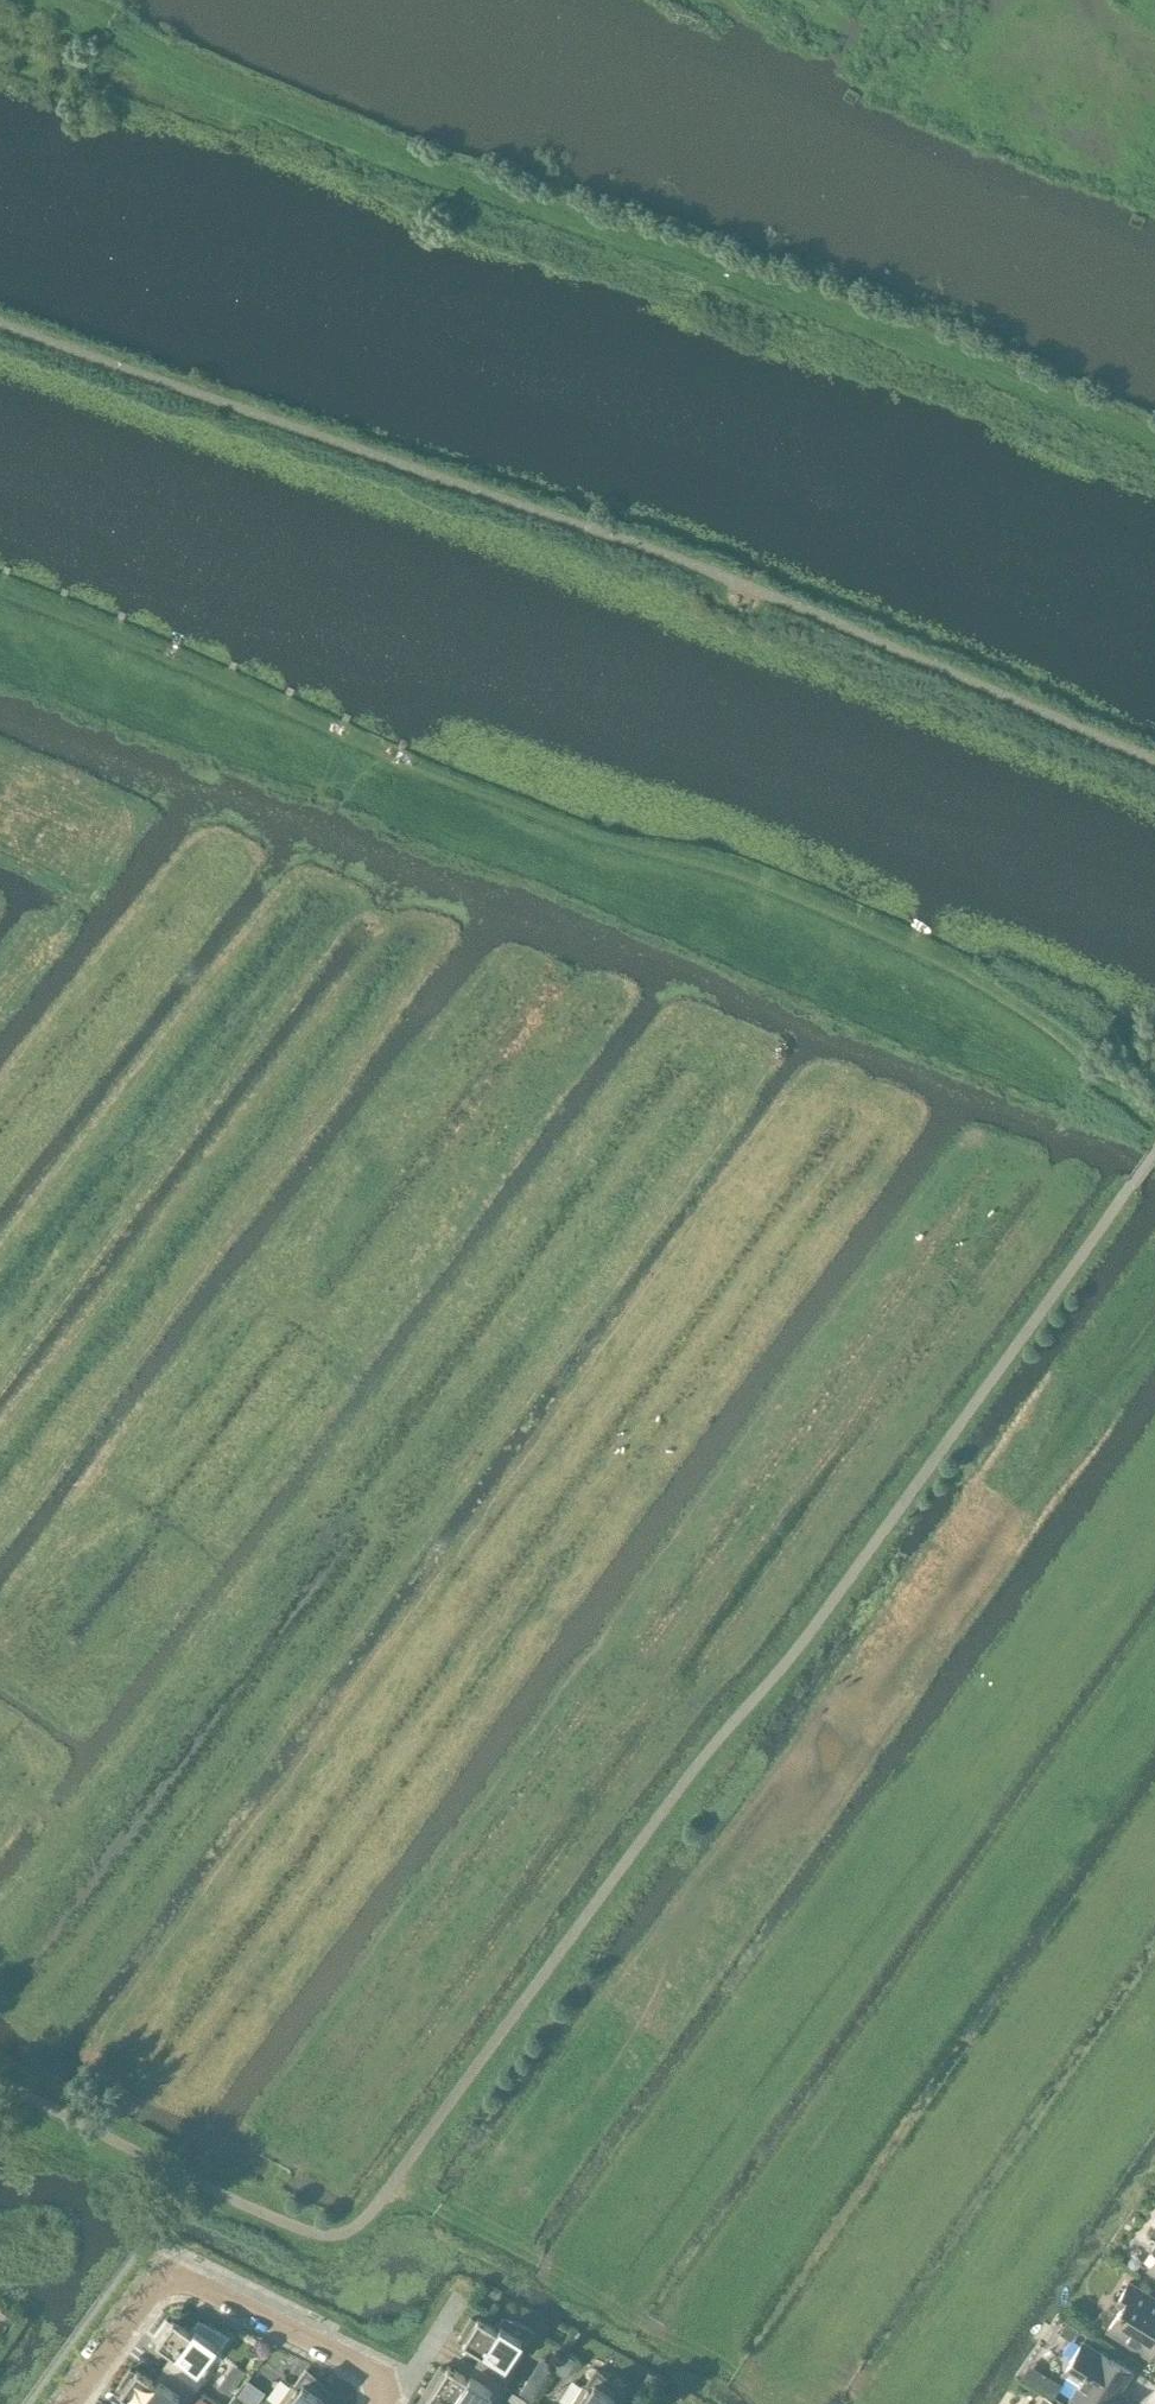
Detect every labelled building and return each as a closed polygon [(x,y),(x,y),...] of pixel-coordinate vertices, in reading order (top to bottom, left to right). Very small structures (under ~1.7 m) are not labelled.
[(1147,2266),(1154,2271),(1154,2241),(1151,2248),(1152,2253),(1154,2254),(1147,2266)] [(1154,2346),(1154,2297),(1129,2281),(1117,2299),(1123,2303),(1107,2329),(1150,2355),(1154,2346)] [(487,2356),(479,2368),(506,2384),(514,2371),(512,2370),(526,2346),(525,2346),(535,2329),(508,2318),(500,2331),(477,2316),(475,2320),(471,2317),(457,2338),(487,2356)] [(173,2354),(166,2365),(196,2387),(205,2375),(202,2373),(218,2351),(216,2349),(227,2334),(203,2321),(194,2334),(173,2318),(170,2321),(166,2318),(151,2338),(173,2354)] [(1059,2332),(1071,2339),(1077,2329),(1066,2322),(1059,2332)] [(1068,2397),(1079,2403),(1119,2403),(1127,2392),(1120,2388),(1131,2371),(1080,2339),(1060,2372),(1078,2383),(1068,2397)] [(137,2403),(184,2403),(196,2387),(166,2365),(154,2381),(137,2368),(134,2372),(129,2368),(115,2388),(137,2403)] [(457,2403),(481,2403),(482,2401),(487,2403),(493,2403),(506,2384),(479,2368),(472,2381),(447,2365),(445,2368),(440,2365),(428,2386),(457,2403)] [(608,2398),(616,2385),(594,2366),(584,2383),(583,2382),(569,2403),(617,2403),(608,2398)] [(272,2403),(322,2403),(316,2399),(324,2387),(305,2368),(295,2383),(292,2381),(276,2403),(273,2402),(272,2403)] [(1053,2397),(1062,2383),(1046,2373),(1037,2388),(1053,2397)] [(217,2385),(229,2393),(236,2383),(224,2375),(217,2385)] [(532,2398),(539,2387),(527,2380),(520,2391),(532,2398)] [(428,2386),(416,2403),(457,2403),(428,2386)] [(1058,2403),(1043,2394),(1037,2403),(1058,2403)] [(200,2395),(194,2403),(212,2403),(200,2395)]
